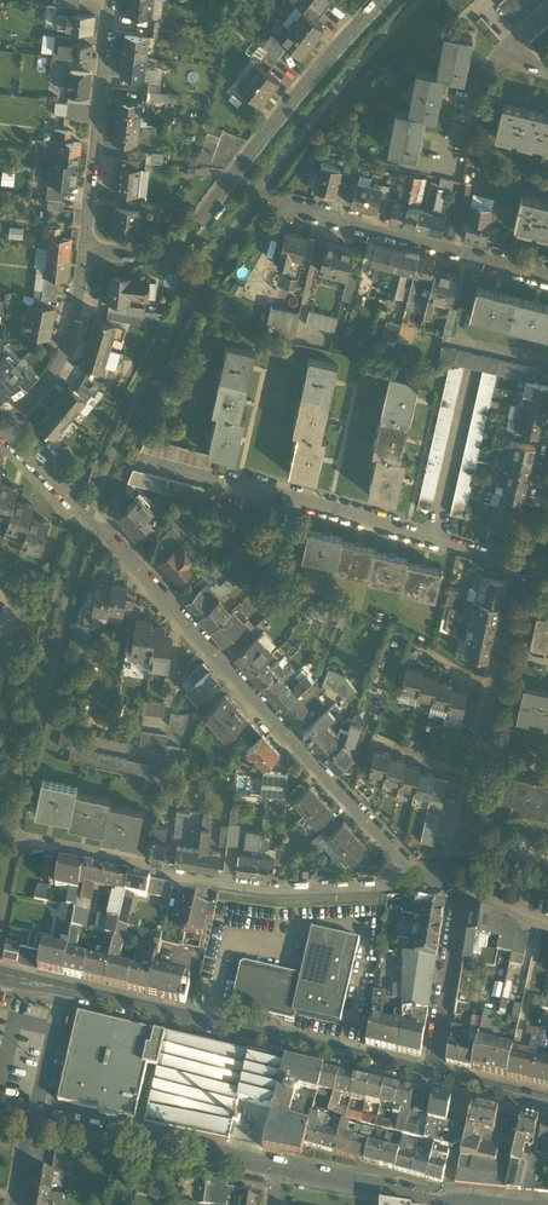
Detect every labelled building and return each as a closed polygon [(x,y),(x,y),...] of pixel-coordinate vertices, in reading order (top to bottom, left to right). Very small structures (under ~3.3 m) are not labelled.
[(150,0),(129,0),(127,14),(148,16),(150,0)] [(309,5),(321,15),(333,1),(331,0),(313,0),(309,5)] [(450,2),(459,12),(465,8),(458,0),(452,0),(450,2)] [(513,10),(504,0),(503,0),(499,4),(507,14),(513,10)] [(518,5),(514,0),(504,0),(513,10),(518,5)] [(527,15),(532,10),(523,0),(518,5),(527,15)] [(538,6),(533,0),(523,0),(532,10),(538,6)] [(454,17),(459,12),(450,2),(445,7),(454,17)] [(77,14),(78,7),(59,5),(56,5),(55,13),(59,13),(67,14),(67,13),(77,14)] [(316,22),(321,15),(309,5),(304,12),(316,22)] [(522,20),(527,15),(518,5),(513,10),(522,20)] [(516,24),(522,20),(513,10),(507,14),(516,24)] [(304,12),(290,28),(310,44),(324,28),(316,22),(304,12)] [(65,29),(94,32),(95,16),(77,14),(67,13),(67,14),(59,13),(57,28),(65,29)] [(476,23),(486,33),(491,28),(481,17),(476,22),(476,23)] [(150,19),(149,26),(164,28),(164,20),(150,19)] [(165,28),(164,28),(149,26),(148,34),(164,36),(165,28)] [(301,56),(310,44),(290,28),(281,40),(301,56)] [(501,39),(491,28),(486,33),(495,44),(501,39)] [(540,33),(547,42),(547,31),(545,28),(540,33)] [(445,31),(437,73),(444,74),(464,78),(468,61),(469,61),(470,54),(469,54),(472,37),(445,31)] [(534,38),(543,47),(547,43),(547,42),(540,33),(534,38)] [(56,42),(73,44),(74,37),(57,35),(56,42)] [(125,35),(123,55),(143,57),(146,37),(125,35)] [(538,52),(543,47),(534,38),(529,42),(538,52)] [(54,52),(54,53),(91,57),(92,46),(73,44),(56,42),(55,52),(54,52)] [(271,42),(266,49),(279,60),(285,53),(271,42)] [(275,66),(279,60),(266,49),(261,55),(275,66)] [(120,76),(141,78),(142,66),(143,57),(123,55),(120,76)] [(247,74),(249,76),(269,92),(279,80),(256,62),(247,74)] [(145,67),(142,66),(141,78),(149,79),(150,67),(145,67)] [(411,98),(409,111),(426,114),(436,116),(440,99),(441,99),(442,92),(441,91),(444,74),(437,73),(417,69),(413,90),(411,98)] [(89,73),(71,71),(70,78),(68,78),(67,87),(69,87),(68,94),(87,96),(89,73)] [(260,104),(269,92),(249,76),(240,88),(254,99),(260,104)] [(153,91),(160,92),(161,84),(143,82),(142,90),(153,91)] [(234,95),(248,106),(254,99),(240,88),(234,95)] [(400,96),(411,98),(413,90),(401,88),(400,96)] [(141,98),(152,99),(153,91),(142,90),(141,98)] [(118,100),(116,121),(136,123),(138,103),(118,100)] [(547,145),(547,113),(503,102),(496,132),(547,145)] [(423,131),(426,114),(409,111),(396,108),(389,149),(418,155),(421,138),(422,138),(423,131)] [(134,144),(136,123),(116,121),(113,141),(134,144)] [(53,140),(60,141),(62,130),(54,129),(53,140)] [(60,141),(59,151),(80,153),(81,142),(70,141),(71,131),(62,130),(60,141)] [(199,158),(211,162),(220,136),(208,132),(199,158)] [(36,148),(49,150),(50,141),(37,140),(36,148)] [(80,153),(59,151),(52,150),(48,183),(65,185),(77,186),(79,169),(72,168),(72,163),(79,164),(80,153)] [(129,151),(128,158),(141,160),(141,152),(129,151)] [(141,160),(151,161),(152,153),(141,152),(141,160)] [(151,161),(141,160),(128,158),(127,167),(137,168),(137,170),(141,170),(141,167),(150,168),(151,161)] [(343,172),(349,173),(353,160),(346,159),(343,172)] [(312,188),(335,193),(337,184),(338,184),(340,178),(339,177),(341,169),(323,164),(319,178),(315,177),(312,188)] [(205,167),(186,165),(186,173),(205,175),(205,167)] [(116,192),(138,194),(138,193),(135,192),(137,170),(137,168),(127,167),(119,166),(116,192)] [(12,170),(0,170),(0,183),(12,183),(12,170)] [(407,205),(411,190),(414,176),(401,173),(398,188),(403,189),(399,203),(407,205)] [(358,181),(370,184),(372,177),(359,174),(358,181)] [(431,180),(425,209),(432,211),(437,191),(441,177),(428,175),(427,179),(431,180)] [(421,178),(414,176),(411,190),(418,192),(421,178)] [(440,194),(443,194),(444,187),(449,189),(452,179),(441,177),(437,191),(440,192),(440,194)] [(427,179),(421,178),(418,192),(414,207),(420,208),(427,179)] [(358,181),(356,186),(355,193),(352,203),(364,206),(370,184),(358,181)] [(461,188),(460,196),(468,197),(470,182),(462,181),(461,188)] [(46,198),(48,198),(63,200),(64,200),(65,185),(48,183),(46,198)] [(379,199),(386,200),(387,196),(390,185),(383,183),(382,187),(379,199)] [(382,187),(370,184),(364,206),(376,209),(379,199),(382,187)] [(398,188),(395,199),(394,202),(399,203),(403,189),(398,188)] [(411,190),(407,205),(414,207),(418,192),(411,190)] [(437,191),(432,211),(438,213),(441,201),(443,194),(440,194),(440,192),(437,191)] [(482,205),(492,208),(495,198),(473,193),(470,202),(482,205)] [(547,232),(547,201),(522,194),(515,224),(547,232)] [(395,199),(387,196),(386,200),(383,212),(391,214),(394,202),(395,199)] [(465,211),(468,197),(460,196),(458,210),(465,211)] [(62,210),(63,200),(48,198),(47,208),(62,210)] [(138,209),(142,210),(142,201),(128,200),(127,207),(138,208),(138,209)] [(448,203),(441,201),(438,213),(445,214),(448,203)] [(390,219),(403,223),(407,205),(399,203),(394,202),(391,214),(390,219)] [(465,239),(485,244),(490,216),(481,213),(482,205),(470,202),(465,239)] [(420,208),(414,207),(407,205),(403,223),(415,226),(420,208)] [(492,208),(482,205),(481,213),(490,216),(492,208)] [(112,233),(139,236),(140,224),(136,224),(138,209),(138,208),(127,207),(115,206),(112,233)] [(425,209),(420,208),(415,226),(428,229),(432,211),(425,209)] [(445,214),(438,213),(432,211),(428,229),(441,232),(445,214)] [(448,234),(455,236),(457,222),(451,220),(448,234)] [(9,237),(23,238),(24,226),(10,225),(9,237)] [(60,227),(51,226),(50,237),(48,247),(49,247),(70,249),(71,239),(59,237),(60,227)] [(286,231),(280,252),(293,255),(303,258),(303,257),(308,237),(308,236),(286,231)] [(35,235),(25,234),(24,244),(34,245),(35,235)] [(50,237),(44,236),(41,236),(40,246),(48,247),(50,237)] [(303,257),(311,260),(316,239),(308,237),(303,257)] [(208,244),(203,241),(197,249),(203,253),(208,244)] [(319,269),(348,276),(355,248),(326,241),(319,269)] [(371,262),(388,266),(392,248),(376,244),(371,262)] [(38,266),(45,267),(46,267),(49,247),(48,247),(40,246),(37,246),(35,265),(38,266)] [(70,249),(49,247),(46,267),(45,267),(44,276),(59,278),(67,279),(71,249),(70,249)] [(381,292),(395,295),(406,252),(392,248),(388,266),(395,268),(393,272),(391,282),(384,281),(381,292)] [(191,257),(186,250),(175,257),(180,265),(191,257)] [(290,267),(293,255),(280,252),(277,264),(290,267)] [(409,272),(414,273),(419,255),(406,252),(395,295),(402,297),(409,272)] [(435,259),(419,255),(414,273),(409,294),(415,296),(417,296),(422,278),(419,277),(419,275),(430,278),(435,259)] [(45,267),(38,266),(35,288),(43,289),(44,276),(45,267)] [(371,278),(381,281),(384,269),(374,267),(371,278)] [(426,307),(433,308),(435,299),(452,303),(459,274),(436,269),(426,307)] [(387,271),(384,281),(391,282),(393,272),(387,271)] [(43,290),(58,292),(59,278),(44,276),(43,289),(43,290)] [(110,302),(129,305),(130,295),(145,297),(145,296),(147,280),(132,278),(110,276),(107,302),(110,302)] [(359,279),(348,276),(346,283),(358,286),(359,279)] [(294,289),(296,280),(286,278),(284,287),(294,289)] [(147,280),(145,296),(156,297),(157,281),(147,280)] [(243,286),(235,282),(230,290),(239,295),(243,286)] [(342,299),(356,302),(358,294),(356,294),(358,286),(346,283),(342,299)] [(470,313),(510,323),(517,296),(477,286),(470,313)] [(35,296),(42,298),(43,290),(43,289),(35,288),(35,296)] [(49,299),(57,300),(58,292),(43,290),(42,298),(49,299)] [(33,303),(34,296),(24,294),(23,300),(28,303),(32,304),(32,303),(33,303)] [(415,296),(409,294),(406,307),(412,309),(415,296)] [(33,303),(48,306),(49,299),(42,298),(35,296),(34,296),(33,303)] [(517,296),(510,323),(547,333),(547,304),(517,296)] [(110,302),(108,310),(128,313),(129,305),(110,302)] [(27,321),(27,324),(32,325),(31,333),(27,333),(27,334),(49,338),(52,326),(50,326),(54,307),(48,306),(33,303),(32,303),(32,304),(34,305),(33,312),(31,312),(29,322),(27,321)] [(128,313),(139,316),(145,316),(145,310),(146,307),(129,305),(128,313)] [(295,335),(300,312),(271,306),(269,313),(266,329),(286,333),(295,335)] [(443,334),(451,335),(458,308),(450,306),(443,334)] [(424,318),(430,319),(433,308),(426,307),(424,318)] [(139,316),(128,313),(108,310),(107,317),(128,321),(138,323),(139,316)] [(153,310),(145,310),(145,316),(147,317),(162,320),(164,313),(153,310)] [(306,324),(334,331),(338,317),(309,310),(306,324)] [(266,329),(269,313),(263,311),(259,327),(266,329)] [(147,317),(145,316),(139,316),(138,323),(145,325),(147,317)] [(88,341),(88,342),(109,349),(113,335),(123,338),(126,327),(106,321),(95,317),(92,327),(93,328),(89,341),(88,341)] [(106,321),(126,327),(128,321),(107,317),(106,321)] [(382,336),(397,340),(401,324),(386,320),(382,336)] [(401,324),(397,340),(411,344),(416,326),(402,322),(401,324)] [(22,332),(27,333),(31,333),(32,325),(27,324),(24,323),(22,332)] [(286,333),(284,342),(293,344),(295,335),(286,333)] [(6,355),(14,364),(21,358),(7,342),(1,347),(7,354),(6,355)] [(102,372),(109,349),(88,342),(87,342),(88,343),(81,365),(102,372)] [(220,379),(222,379),(248,385),(255,350),(228,344),(228,345),(229,346),(227,356),(225,355),(223,367),(225,368),(222,378),(220,378),(220,379)] [(452,363),(455,363),(458,349),(442,346),(440,360),(452,363)] [(497,373),(501,359),(458,349),(455,363),(465,366),(483,370),(497,373)] [(14,364),(6,355),(5,354),(0,358),(0,377),(14,364)] [(26,370),(32,376),(37,372),(23,356),(21,358),(14,364),(22,373),(26,370)] [(307,382),(304,393),(330,399),(338,365),(312,359),(309,370),(307,370),(305,381),(307,382)] [(537,368),(501,359),(497,373),(519,378),(534,382),(537,368)] [(418,506),(431,510),(465,366),(455,363),(452,363),(418,506)] [(14,364),(0,377),(0,390),(3,393),(16,381),(23,374),(22,373),(14,364)] [(16,381),(21,386),(32,376),(26,370),(22,373),(23,374),(16,381)] [(450,514),(464,517),(466,511),(467,504),(497,373),(483,370),(450,514)] [(32,376),(21,386),(26,392),(38,379),(40,375),(37,372),(32,376)] [(87,373),(83,380),(99,389),(102,382),(87,373)] [(384,405),(382,413),(410,420),(419,380),(391,374),(389,382),(392,383),(390,390),(388,390),(386,397),(389,398),(387,406),(384,405)] [(516,391),(531,394),(534,382),(519,378),(516,391)] [(240,418),(248,385),(222,379),(220,390),(218,389),(215,401),(217,401),(214,412),(213,412),(217,413),(240,418)] [(95,396),(99,389),(83,380),(79,387),(92,394),(95,396)] [(531,394),(546,398),(547,390),(547,385),(534,382),(531,394)] [(62,395),(54,405),(69,417),(77,407),(79,409),(87,400),(76,391),(69,385),(62,394),(62,395)] [(76,391),(87,400),(92,394),(79,387),(76,391)] [(321,438),(330,399),(304,393),(302,392),(300,401),(303,401),(301,409),(298,409),(297,416),(300,416),(298,424),(295,424),(293,432),(298,433),(321,438)] [(99,399),(95,396),(92,394),(87,400),(79,409),(86,414),(99,399)] [(531,394),(528,407),(543,410),(546,398),(531,394)] [(61,427),(69,417),(54,405),(53,404),(46,412),(47,413),(39,423),(55,437),(63,428),(61,427)] [(518,405),(516,417),(525,419),(528,407),(518,405)] [(528,407),(525,419),(540,422),(543,410),(528,407)] [(245,419),(240,418),(217,413),(215,422),(218,422),(216,430),(214,429),(212,436),(215,437),(213,445),(210,444),(208,453),(209,453),(213,454),(230,458),(236,459),(245,419)] [(373,453),(378,454),(401,459),(410,420),(382,413),(380,422),(383,423),(381,430),(379,430),(377,437),(380,437),(378,445),(375,444),(373,453)] [(522,432),(525,419),(516,417),(514,423),(517,423),(516,430),(522,432)] [(538,435),(540,422),(525,419),(522,432),(538,435)] [(326,439),(321,438),(298,433),(297,441),(300,442),(298,450),(295,449),(293,456),(296,457),(294,465),(291,464),(289,473),(317,479),(326,439)] [(140,451),(210,468),(213,454),(209,453),(208,453),(146,437),(140,451)] [(505,438),(503,446),(514,449),(516,441),(505,438)] [(514,449),(513,455),(532,459),(535,445),(516,441),(514,449)] [(55,456),(61,463),(73,451),(67,445),(55,456)] [(513,455),(514,449),(503,446),(502,452),(513,455)] [(405,460),(401,459),(378,454),(376,462),(379,463),(377,471),(374,470),(372,477),(376,478),(374,486),(371,485),(369,494),(396,500),(405,460)] [(513,455),(510,467),(529,472),(532,459),(513,455)] [(507,480),(510,467),(499,465),(497,478),(507,480)] [(510,467),(507,480),(526,485),(529,472),(510,467)] [(166,492),(201,501),(204,487),(133,469),(128,482),(166,492)] [(507,480),(504,493),(504,494),(508,495),(508,494),(523,498),(526,485),(507,480)] [(10,516),(15,499),(18,488),(0,482),(0,513),(10,516)] [(494,504),(498,505),(500,493),(495,491),(492,504),(494,504)] [(505,507),(508,495),(504,494),(500,493),(498,505),(505,507)] [(523,498),(508,494),(508,495),(505,507),(521,510),(523,498)] [(244,505),(245,497),(230,495),(228,502),(244,505)] [(125,522),(137,534),(139,532),(149,523),(146,519),(154,511),(140,496),(127,508),(129,510),(122,516),(126,521),(125,522)] [(7,527),(26,532),(30,516),(34,505),(15,499),(10,516),(7,527)] [(495,517),(503,519),(505,507),(498,505),(495,517)] [(521,510),(505,507),(503,519),(518,522),(521,510)] [(49,521),(30,516),(26,532),(23,544),(41,549),(49,521)] [(493,530),(500,531),(503,519),(495,517),(492,530),(493,530)] [(518,522),(503,519),(500,531),(507,533),(515,535),(518,522)] [(139,532),(144,538),(154,528),(149,523),(139,532)] [(161,536),(173,549),(182,541),(183,542),(186,539),(173,525),(161,536)] [(326,560),(337,562),(342,540),(343,537),(308,529),(303,555),(315,557),(314,559),(326,562),(326,560)] [(505,542),(507,533),(500,531),(493,530),(491,539),(505,542)] [(375,547),(342,540),(337,562),(337,564),(336,566),(347,568),(347,570),(358,573),(359,571),(370,573),(375,551),(375,547)] [(160,561),(177,580),(200,560),(183,542),(182,541),(173,549),(160,561)] [(408,558),(375,551),(370,573),(369,575),(369,576),(380,579),(380,581),(392,583),(392,581),(403,584),(408,561),(408,558)] [(205,575),(210,582),(226,568),(220,561),(205,575)] [(442,569),(408,561),(403,584),(402,586),(402,587),(413,590),(412,592),(424,594),(425,592),(436,595),(442,569)] [(477,588),(487,590),(489,578),(476,575),(473,587),(477,588)] [(489,578),(487,590),(502,594),(505,581),(489,578)] [(108,611),(109,608),(112,586),(97,583),(94,604),(93,608),(95,609),(108,611)] [(112,583),(112,586),(109,608),(125,610),(128,585),(112,583)] [(207,583),(201,588),(214,602),(219,597),(220,596),(207,583)] [(467,598),(474,600),(477,588),(473,587),(469,586),(467,598)] [(199,615),(214,602),(201,588),(186,602),(199,615)] [(487,590),(477,588),(474,600),(480,602),(484,602),(487,590)] [(502,594),(487,590),(484,602),(499,606),(502,594)] [(199,615),(211,629),(230,611),(232,610),(219,597),(214,602),(199,615)] [(464,612),(471,613),(474,600),(467,598),(464,612)] [(471,613),(477,615),(480,602),(474,600),(471,613)] [(480,602),(477,615),(496,619),(499,606),(484,602),(480,602)] [(87,618),(93,619),(95,609),(93,608),(94,604),(89,604),(87,618)] [(128,631),(136,632),(138,617),(139,617),(141,609),(132,607),(131,614),(128,631)] [(546,609),(546,611),(537,609),(531,636),(532,636),(539,638),(539,642),(547,643),(547,640),(547,609),(546,609)] [(242,624),(230,611),(211,629),(224,642),(228,638),(243,625),(242,624)] [(477,615),(471,613),(469,626),(474,627),(477,615)] [(493,632),(496,619),(477,615),(474,627),(493,632)] [(133,651),(152,654),(155,625),(152,624),(152,622),(150,619),(139,617),(138,617),(136,632),(133,651)] [(228,638),(234,645),(245,634),(252,628),(245,621),(242,624),(243,625),(228,638)] [(163,626),(155,625),(152,654),(150,664),(168,666),(172,636),(169,632),(164,632),(165,628),(163,626)] [(474,627),(469,626),(466,639),(471,641),(474,627)] [(491,645),(493,632),(474,627),(471,641),(491,645)] [(251,640),(245,634),(234,645),(239,651),(251,640)] [(235,655),(251,673),(266,659),(272,654),(256,636),(251,640),(239,651),(235,655)] [(471,641),(466,639),(463,653),(468,654),(471,641)] [(488,658),(491,645),(471,641),(468,654),(488,658)] [(272,654),(266,659),(270,664),(277,658),(273,653),(272,654)] [(251,673),(261,684),(276,670),(270,664),(266,659),(251,673)] [(204,661),(188,676),(194,682),(210,668),(204,661)] [(402,688),(418,692),(422,673),(423,669),(407,666),(402,688)] [(220,679),(210,668),(194,682),(188,688),(198,699),(220,679)] [(335,687),(345,699),(356,690),(342,673),(328,668),(324,677),(322,682),(335,687)] [(261,684),(271,695),(286,682),(276,670),(261,684)] [(417,695),(433,699),(437,680),(438,676),(422,673),(418,692),(417,695)] [(293,690),(297,693),(312,679),(308,674),(295,685),(296,687),(293,690)] [(188,688),(194,682),(188,676),(182,682),(188,688)] [(316,683),(312,679),(297,693),(295,695),(297,697),(301,696),(316,683)] [(433,699),(432,702),(448,706),(452,687),(453,683),(437,680),(433,699)] [(271,695),(282,707),(295,695),(297,693),(293,690),(286,682),(271,695)] [(468,691),(452,687),(448,706),(447,709),(463,713),(468,691)] [(547,724),(547,692),(524,687),(518,717),(528,719),(527,722),(528,722),(529,719),(540,722),(541,718),(545,719),(544,723),(544,726),(545,727),(546,723),(547,724)] [(220,729),(227,736),(236,728),(246,718),(247,717),(225,693),(204,713),(205,714),(207,712),(214,719),(212,721),(220,730),(220,729)] [(297,697),(295,695),(282,707),(295,722),(297,720),(308,711),(309,710),(297,697)] [(144,712),(165,714),(166,701),(146,698),(144,712)] [(329,708),(334,714),(341,708),(336,702),(329,708)] [(447,709),(448,706),(432,702),(430,712),(446,715),(447,709)] [(304,731),(326,756),(345,739),(350,726),(343,723),(341,726),(337,735),(327,723),(335,715),(334,714),(329,708),(304,731)] [(169,725),(185,727),(187,713),(171,711),(169,725)] [(297,720),(302,725),(309,719),(312,715),(308,711),(297,720)] [(205,714),(212,721),(214,719),(207,712),(205,714)] [(352,720),(350,726),(345,739),(326,756),(337,768),(347,760),(354,753),(347,746),(352,741),(354,741),(363,718),(354,714),(352,720)] [(343,723),(350,726),(352,720),(349,717),(343,723)] [(236,728),(241,733),(252,724),(246,718),(236,728)] [(58,743),(71,746),(72,745),(76,727),(62,723),(58,743)] [(241,733),(246,738),(256,728),(252,724),(241,733)] [(262,735),(256,728),(246,738),(252,745),(262,735)] [(140,743),(167,747),(168,733),(142,730),(140,743)] [(248,748),(265,766),(280,752),(263,734),(262,735),(252,745),(248,748)] [(68,759),(96,765),(99,751),(72,745),(71,746),(68,759)] [(181,749),(167,747),(165,758),(180,761),(181,749)] [(369,771),(386,775),(390,756),(391,752),(375,749),(369,771)] [(96,765),(125,772),(128,757),(99,751),(96,765)] [(405,759),(390,756),(386,775),(385,778),(400,782),(405,763),(405,759)] [(156,764),(128,757),(125,772),(153,778),(156,764)] [(337,768),(342,774),(352,765),(347,760),(337,768)] [(420,766),(405,763),(400,782),(400,785),(415,789),(420,770),(420,766)] [(436,774),(420,770),(415,789),(415,793),(431,796),(432,791),(433,784),(435,777),(436,774)] [(261,795),(286,797),(288,772),(263,771),(261,795)] [(547,811),(547,810),(547,786),(545,785),(546,782),(505,773),(500,796),(513,799),(513,802),(527,805),(525,812),(537,815),(538,809),(547,811)] [(435,777),(433,784),(446,787),(448,780),(435,777)] [(36,812),(70,820),(76,791),(77,786),(43,779),(36,812)] [(290,792),(295,797),(305,788),(300,783),(290,792)] [(293,800),(305,812),(321,797),(310,784),(305,788),(295,797),(293,800)] [(445,794),(446,787),(433,784),(432,791),(445,794)] [(69,824),(103,831),(109,803),(110,798),(76,791),(70,820),(69,824)] [(443,801),(445,794),(432,791),(431,796),(430,799),(443,801)] [(513,799),(500,796),(498,806),(525,812),(527,805),(513,802),(513,799)] [(334,810),(321,797),(305,812),(317,825),(319,823),(329,814),(334,810)] [(442,808),(443,801),(430,799),(428,806),(442,808)] [(145,810),(109,803),(103,831),(102,836),(138,844),(145,810)] [(440,816),(442,808),(428,806),(427,813),(440,816)] [(173,839),(186,841),(190,812),(177,810),(173,839)] [(438,823),(440,816),(427,813),(425,820),(438,823)] [(319,823),(324,828),(334,819),(329,814),(319,823)] [(339,825),(334,819),(324,828),(329,834),(339,825)] [(327,836),(339,848),(355,833),(344,820),(339,825),(329,834),(327,836)] [(437,830),(438,823),(425,820),(424,827),(437,830)] [(232,872),(236,873),(239,852),(237,846),(240,824),(229,823),(229,824),(238,825),(237,833),(234,832),(232,845),(236,846),(232,872)] [(149,857),(164,860),(168,842),(166,841),(169,827),(156,824),(149,857)] [(223,871),(232,872),(236,846),(232,845),(234,832),(237,833),(238,825),(229,824),(223,871)] [(201,829),(199,849),(202,849),(206,845),(208,827),(205,827),(205,829),(201,829)] [(435,837),(437,830),(424,827),(422,834),(435,837)] [(489,843),(497,845),(500,831),(492,829),(489,843)] [(236,873),(256,875),(258,858),(261,833),(247,831),(244,853),(239,852),(236,873)] [(367,846),(355,833),(339,848),(351,861),(353,859),(363,850),(367,846)] [(434,844),(435,837),(422,834),(421,841),(434,844)] [(164,860),(170,862),(172,843),(168,842),(164,860)] [(175,862),(196,866),(199,849),(178,845),(175,862)] [(221,852),(202,849),(199,849),(196,866),(218,870),(221,852)] [(353,859),(358,864),(368,855),(363,850),(353,859)] [(262,859),(258,858),(256,875),(266,876),(268,860),(262,859)] [(79,893),(80,885),(84,866),(61,861),(61,862),(56,861),(51,886),(56,887),(56,889),(71,892),(79,893)] [(94,888),(102,889),(107,871),(84,866),(80,885),(84,885),(84,889),(85,889),(82,904),(90,905),(94,888)] [(102,889),(107,890),(111,872),(107,871),(102,889)] [(107,890),(119,893),(125,894),(129,876),(111,872),(107,890)] [(129,876),(125,894),(129,894),(147,898),(147,895),(151,881),(129,876)] [(147,895),(170,900),(173,886),(151,881),(147,895)] [(34,900),(48,903),(51,889),(39,886),(34,900)] [(76,908),(79,893),(71,892),(68,907),(76,908)] [(121,912),(125,894),(119,893),(118,897),(114,896),(109,918),(119,921),(121,912)] [(132,899),(129,894),(125,894),(121,912),(129,914),(132,899)] [(419,909),(423,910),(443,914),(445,902),(442,897),(428,894),(421,895),(419,909)] [(411,908),(419,909),(421,895),(413,895),(411,908)] [(187,934),(202,937),(207,916),(208,909),(208,908),(199,907),(201,900),(185,896),(184,901),(180,917),(179,920),(180,921),(189,923),(187,933),(187,934)] [(173,916),(180,917),(184,901),(177,899),(173,916)] [(207,916),(214,917),(216,905),(209,904),(208,908),(208,909),(207,916)] [(61,916),(74,918),(75,910),(76,908),(68,907),(63,906),(61,916)] [(402,915),(422,917),(423,910),(419,909),(411,908),(403,907),(402,915)] [(95,915),(75,910),(74,918),(74,920),(82,922),(93,924),(95,915)] [(441,929),(443,914),(423,910),(422,917),(421,922),(419,922),(418,925),(441,929)] [(471,911),(467,934),(477,936),(476,939),(479,939),(480,936),(500,939),(504,919),(492,915),(471,911)] [(127,927),(128,927),(130,918),(131,915),(129,914),(121,912),(119,921),(118,925),(127,927)] [(95,932),(105,934),(109,918),(98,915),(95,932)] [(38,968),(63,974),(67,954),(71,932),(72,927),(74,920),(74,918),(61,916),(56,942),(63,943),(62,949),(43,944),(38,968)] [(109,918),(105,934),(116,936),(118,925),(119,921),(109,918)] [(141,920),(130,918),(128,927),(138,930),(141,920)] [(497,951),(513,953),(516,936),(517,932),(519,925),(504,919),(500,939),(497,951)] [(81,929),(82,922),(74,920),(72,927),(81,929)] [(189,923),(180,921),(179,924),(180,924),(185,933),(187,933),(189,923)] [(123,945),(127,927),(118,925),(116,936),(114,944),(123,945)] [(439,944),(441,929),(418,925),(418,928),(421,928),(418,941),(439,944)] [(319,983),(300,978),(292,1012),(293,1012),(340,1023),(360,940),(312,929),(306,953),(325,958),(319,983)] [(139,941),(150,944),(153,933),(141,930),(139,941)] [(41,951),(45,937),(24,932),(20,946),(41,951)] [(71,932),(67,954),(75,955),(80,934),(71,932)] [(149,949),(159,952),(161,941),(162,935),(153,933),(150,944),(149,949)] [(114,944),(116,936),(105,934),(103,944),(113,946),(114,944)] [(467,934),(465,951),(474,952),(476,939),(477,936),(467,934)] [(512,954),(518,955),(524,956),(525,956),(528,939),(516,936),(513,953),(512,954)] [(436,960),(439,944),(418,941),(412,940),(411,946),(417,947),(417,952),(413,952),(413,956),(416,956),(436,960)] [(111,959),(110,963),(114,964),(115,961),(119,962),(123,945),(114,944),(113,946),(112,954),(111,959)] [(20,948),(5,945),(3,959),(17,962),(20,948)] [(147,968),(146,972),(152,973),(153,969),(156,957),(157,958),(159,952),(149,949),(144,967),(147,968)] [(480,964),(494,966),(497,951),(482,949),(480,964)] [(97,951),(96,954),(105,956),(104,962),(107,963),(108,959),(111,959),(112,954),(97,951)] [(472,963),(474,952),(465,951),(463,961),(472,963)] [(306,953),(300,978),(319,983),(325,958),(306,953)] [(394,953),(393,994),(395,994),(395,999),(403,1000),(403,955),(402,954),(395,953),(394,953)] [(63,974),(80,978),(85,957),(75,955),(67,954),(63,974)] [(105,984),(110,963),(107,963),(104,962),(105,956),(96,954),(95,960),(89,958),(84,979),(105,984)] [(416,956),(413,956),(403,955),(403,1000),(403,1003),(403,1009),(428,1010),(436,960),(416,956)] [(80,978),(84,979),(89,958),(85,957),(80,978)] [(105,984),(127,989),(132,969),(114,964),(110,963),(105,984)] [(292,1017),(293,1012),(292,1012),(300,978),(244,965),(235,1004),(292,1017)] [(146,993),(152,973),(146,972),(132,969),(127,989),(146,993)] [(171,973),(153,969),(152,973),(146,993),(185,1002),(190,983),(184,982),(186,974),(172,970),(171,973)] [(499,999),(502,984),(493,982),(490,997),(499,999)] [(528,1007),(542,1010),(544,998),(530,995),(528,1007)] [(384,1002),(384,999),(373,997),(370,1019),(372,1020),(376,1021),(377,1016),(383,1012),(384,1002)] [(522,1005),(515,1004),(511,1018),(519,1020),(522,1005)] [(404,1027),(424,1032),(428,1010),(403,1009),(403,1014),(404,1027)] [(366,1044),(399,1051),(404,1027),(403,1014),(398,1013),(396,1012),(393,1025),(388,1024),(376,1021),(372,1020),(366,1044)] [(484,1012),(483,1020),(479,1037),(478,1041),(488,1043),(491,1028),(495,1015),(484,1012)] [(135,1118),(147,1065),(155,1032),(155,1031),(78,1013),(68,1059),(58,1100),(135,1118)] [(469,1035),(479,1037),(483,1020),(473,1017),(469,1035)] [(399,1051),(420,1057),(424,1032),(404,1027),(399,1051)] [(452,1027),(449,1045),(465,1048),(466,1045),(458,1043),(462,1028),(452,1027)] [(526,1034),(531,1035),(538,1037),(540,1030),(527,1027),(526,1034)] [(497,1029),(491,1028),(488,1043),(494,1045),(497,1029)] [(166,1034),(155,1032),(147,1065),(158,1067),(166,1034)] [(158,1067),(149,1106),(232,1122),(249,1053),(166,1034),(158,1067)] [(479,1037),(469,1035),(466,1045),(465,1048),(476,1051),(478,1041),(479,1037)] [(541,1037),(538,1037),(531,1035),(527,1052),(537,1055),(541,1037)] [(472,1069),(506,1077),(511,1054),(512,1049),(494,1045),(488,1043),(478,1041),(476,1051),(472,1069)] [(472,1069),(476,1051),(465,1048),(449,1045),(446,1063),(472,1069)] [(536,1060),(537,1055),(527,1052),(512,1049),(511,1054),(536,1060)] [(286,1062),(249,1053),(232,1122),(228,1140),(229,1141),(233,1123),(239,1124),(240,1118),(234,1116),(239,1099),(273,1108),(286,1062)] [(506,1077),(531,1082),(536,1060),(511,1054),(506,1077)] [(547,1086),(547,1063),(536,1060),(531,1082),(547,1086)] [(295,1091),(299,1088),(304,1066),(286,1062),(273,1108),(271,1116),(282,1119),(288,1096),(293,1097),(295,1091)] [(314,1068),(304,1066),(299,1088),(308,1090),(314,1068)] [(308,1090),(317,1093),(317,1090),(318,1091),(323,1071),(324,1071),(324,1070),(314,1068),(308,1090)] [(328,1093),(334,1094),(339,1074),(324,1071),(323,1071),(318,1091),(328,1093)] [(341,1096),(351,1098),(355,1078),(339,1074),(334,1094),(341,1096)] [(351,1098),(365,1102),(370,1081),(355,1078),(351,1098)] [(365,1102),(380,1105),(385,1085),(370,1081),(365,1102)] [(399,1088),(385,1085),(380,1105),(395,1108),(399,1088)] [(408,1111),(409,1112),(414,1092),(399,1088),(395,1108),(402,1110),(408,1111)] [(307,1126),(311,1113),(317,1093),(308,1090),(305,1103),(303,1103),(298,1123),(307,1126)] [(326,1099),(332,1101),(334,1094),(328,1093),(326,1099)] [(422,1114),(429,1115),(433,1096),(418,1093),(413,1117),(419,1119),(421,1119),(422,1114)] [(337,1109),(341,1096),(334,1094),(332,1101),(329,1110),(329,1113),(336,1115),(337,1109)] [(282,1119),(287,1120),(293,1097),(288,1096),(282,1119)] [(451,1100),(433,1096),(429,1115),(428,1119),(426,1128),(432,1130),(434,1120),(446,1123),(451,1100)] [(471,1170),(494,1173),(495,1164),(499,1146),(472,1140),(474,1132),(472,1131),(473,1128),(493,1133),(498,1111),(472,1105),(461,1155),(473,1158),(471,1170)] [(228,1140),(232,1122),(149,1106),(145,1124),(228,1140)] [(336,1115),(346,1118),(347,1112),(337,1109),(336,1115)] [(348,1109),(347,1112),(346,1118),(360,1122),(362,1114),(348,1109)] [(401,1114),(398,1124),(395,1132),(404,1134),(406,1126),(409,1112),(408,1111),(402,1110),(401,1114)] [(311,1113),(307,1126),(309,1126),(309,1125),(316,1127),(318,1119),(319,1115),(311,1113)] [(377,1118),(362,1114),(360,1122),(375,1126),(377,1118)] [(419,1119),(416,1129),(425,1132),(426,1128),(428,1119),(429,1115),(422,1114),(421,1119),(419,1119)] [(263,1147),(301,1155),(304,1143),(309,1125),(309,1126),(307,1126),(298,1123),(287,1120),(282,1119),(271,1116),(263,1147)] [(324,1129),(327,1131),(329,1124),(337,1126),(339,1120),(328,1116),(327,1117),(326,1121),(324,1129)] [(512,1162),(528,1166),(530,1158),(522,1157),(526,1141),(534,1142),(539,1121),(522,1117),(512,1162)] [(391,1122),(377,1118),(375,1126),(389,1130),(391,1122)] [(433,1142),(453,1148),(460,1144),(462,1132),(458,1126),(446,1123),(434,1120),(432,1130),(426,1128),(425,1132),(424,1140),(425,1140),(426,1138),(431,1140),(433,1142)] [(340,1127),(338,1134),(346,1136),(349,1123),(342,1121),(340,1127)] [(389,1130),(395,1132),(398,1124),(391,1122),(389,1130)] [(543,1122),(535,1152),(536,1153),(546,1155),(547,1149),(547,1145),(547,1123),(543,1122)] [(324,1129),(318,1128),(316,1127),(309,1125),(304,1143),(319,1147),(324,1129)] [(356,1125),(355,1131),(359,1132),(364,1134),(370,1135),(372,1129),(356,1125)] [(404,1134),(424,1140),(425,1132),(416,1129),(406,1126),(404,1134)] [(505,1136),(493,1133),(473,1128),(472,1131),(474,1132),(472,1140),(499,1146),(503,1147),(505,1136)] [(319,1147),(333,1151),(338,1134),(327,1131),(324,1129),(319,1147)] [(370,1135),(378,1138),(380,1131),(372,1129),(370,1135)] [(380,1138),(378,1145),(384,1147),(388,1134),(380,1131),(378,1138),(380,1138)] [(349,1156),(349,1155),(353,1138),(346,1136),(338,1134),(333,1151),(349,1156)] [(388,1134),(384,1147),(391,1149),(392,1142),(394,1135),(388,1134)] [(392,1142),(401,1144),(403,1138),(402,1137),(394,1135),(392,1142)] [(349,1155),(364,1160),(369,1142),(362,1141),(357,1139),(353,1138),(349,1155)] [(401,1144),(400,1151),(405,1153),(407,1145),(409,1139),(403,1138),(401,1144)] [(415,1147),(417,1148),(418,1142),(409,1139),(407,1145),(415,1147)] [(380,1164),(384,1147),(378,1145),(369,1142),(364,1160),(380,1164)] [(427,1144),(418,1142),(417,1148),(425,1151),(427,1144)] [(423,1158),(430,1160),(434,1146),(427,1144),(425,1151),(423,1158)] [(413,1155),(415,1147),(407,1145),(405,1153),(413,1155)] [(449,1151),(434,1146),(430,1160),(440,1162),(441,1155),(448,1157),(449,1151)] [(380,1164),(395,1168),(400,1151),(391,1149),(384,1147),(380,1164)] [(425,1151),(417,1148),(415,1155),(423,1158),(425,1151)] [(54,1160),(71,1163),(73,1154),(56,1151),(54,1160)] [(395,1168),(410,1173),(415,1155),(413,1155),(405,1153),(400,1151),(395,1168)] [(532,1151),(530,1158),(528,1166),(526,1175),(531,1176),(536,1153),(535,1152),(532,1151)] [(410,1173),(426,1177),(430,1160),(423,1158),(415,1155),(410,1173)] [(473,1158),(461,1155),(458,1169),(471,1170),(473,1158)] [(71,1163),(54,1160),(52,1172),(53,1172),(69,1175),(71,1163)] [(440,1162),(430,1160),(426,1177),(442,1182),(446,1164),(440,1162)] [(506,1188),(523,1190),(526,1175),(528,1166),(512,1162),(510,1167),(509,1174),(506,1188)] [(510,1167),(495,1164),(494,1173),(509,1174),(510,1167)] [(35,1169),(32,1191),(50,1194),(53,1172),(52,1172),(35,1169)] [(455,1183),(506,1188),(509,1174),(494,1173),(471,1170),(458,1169),(455,1183)] [(241,1195),(242,1195),(243,1190),(227,1187),(229,1177),(208,1174),(206,1184),(204,1184),(204,1186),(206,1186),(208,1187),(206,1204),(212,1204),(240,1204),(241,1195)] [(523,1190),(534,1191),(538,1177),(531,1176),(526,1175),(523,1190)] [(50,1194),(32,1191),(29,1204),(48,1204),(50,1194)] [(50,1194),(48,1204),(63,1204),(64,1196),(50,1194)] [(240,1204),(256,1204),(257,1198),(242,1195),(241,1195),(240,1204)]
